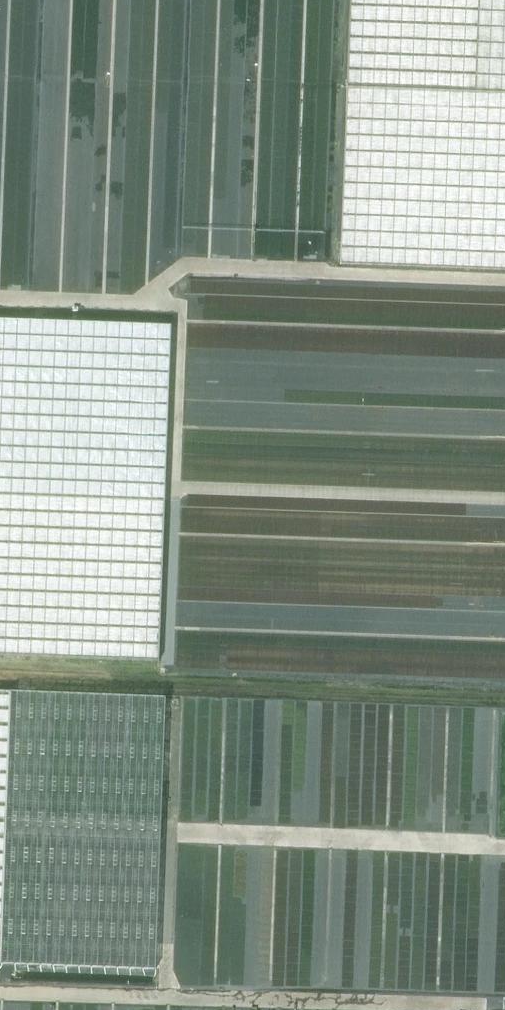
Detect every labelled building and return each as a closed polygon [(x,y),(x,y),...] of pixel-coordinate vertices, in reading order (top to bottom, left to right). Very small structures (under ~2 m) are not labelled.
[(340,264),(504,270),(504,0),(350,0),(340,264)] [(0,319),(0,655),(159,661),(172,324),(0,319)] [(0,690),(0,963),(1,963),(11,690),(0,690)] [(166,696),(11,690),(1,963),(156,969),(166,696)] [(461,943),(474,926),(247,927),(247,940),(266,940),(266,970),(271,965),(278,970),(278,982),(317,982),(299,968),(309,954),(309,953),(330,953),(330,932),(342,932),(342,951),(380,951),(380,969),(388,959),(393,959),(414,932),(437,932),(437,939),(444,930),(461,930),(461,943)]
